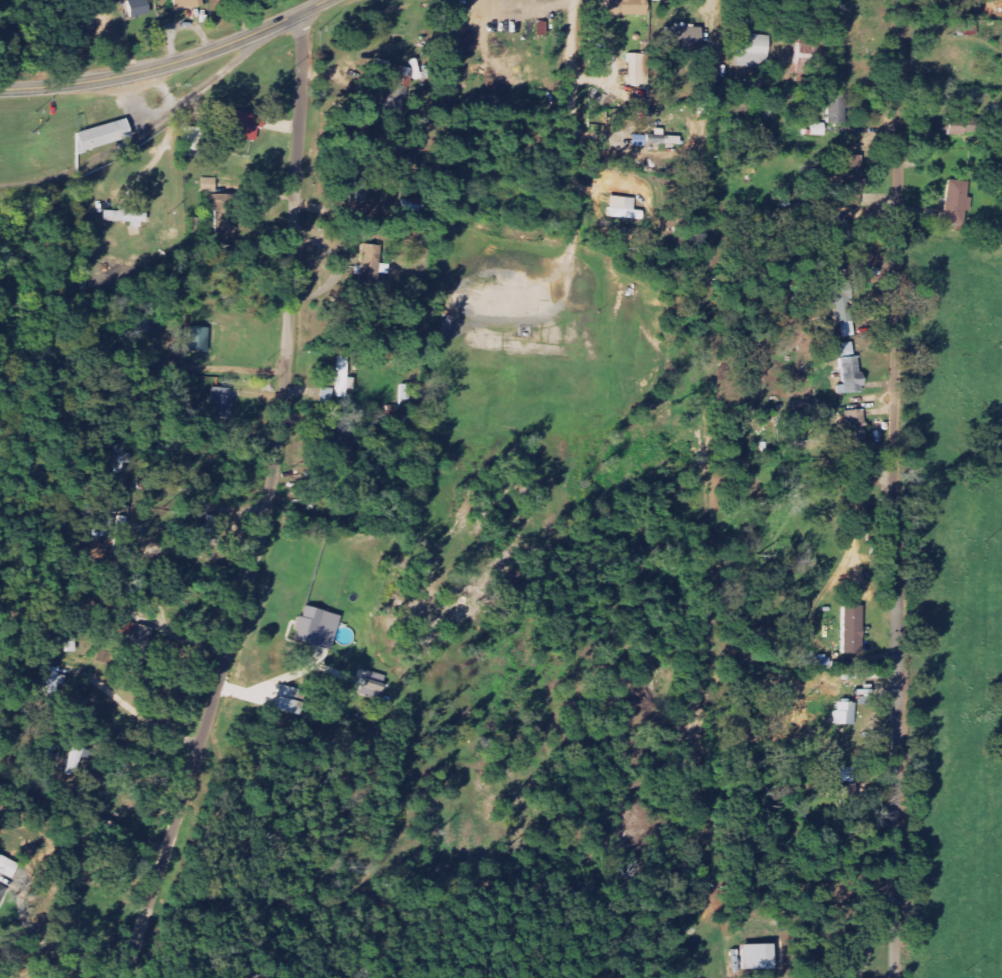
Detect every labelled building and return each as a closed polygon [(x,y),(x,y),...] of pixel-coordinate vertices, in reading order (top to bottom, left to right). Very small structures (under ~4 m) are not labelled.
[(151,15),(149,0),(135,0),(128,1),(131,17),(151,15)] [(177,11),(205,7),(204,0),(175,0),(177,11)] [(648,0),(607,0),(607,17),(648,16),(648,0)] [(668,28),(668,48),(704,48),(704,28),(668,28)] [(740,67),(760,68),(760,61),(771,62),(772,35),(742,34),(740,67)] [(631,85),(648,85),(647,54),(631,54),(631,85)] [(414,69),(394,65),(386,105),(384,116),(403,119),(414,69)] [(631,97),(647,99),(648,90),(633,88),(631,97)] [(829,123),(848,124),(849,89),(830,89),(829,123)] [(964,105),(976,107),(978,94),(966,92),(964,105)] [(260,141),(262,128),(266,128),(268,116),(231,110),(227,136),(260,141)] [(983,134),(983,120),(951,119),(951,133),(983,134)] [(77,132),(82,151),(134,140),(130,121),(77,132)] [(202,128),(188,127),(186,153),(201,153),(202,128)] [(666,129),(657,129),(657,136),(647,136),(648,144),(682,143),(682,136),(666,137),(666,129)] [(633,146),(646,146),(647,135),(634,135),(633,146)] [(845,192),(869,193),(870,180),(864,180),(865,156),(846,155),(845,192)] [(218,193),(218,178),(204,178),(204,192),(218,193)] [(947,225),(968,226),(970,181),(949,181),(947,225)] [(217,232),(231,232),(231,194),(212,195),(212,208),(217,208),(217,232)] [(611,217),(645,221),(646,212),(636,210),(638,199),(614,196),(611,217)] [(122,212),(106,211),(106,221),(135,223),(135,226),(149,226),(149,211),(122,210),(122,212)] [(210,352),(211,328),(192,327),(191,351),(210,352)] [(840,385),(834,385),(834,394),(856,393),(854,343),(838,343),(840,385)] [(350,356),(340,355),(340,373),(334,373),(334,382),(339,382),(338,397),(347,398),(348,389),(355,389),(355,378),(349,378),(350,356)] [(235,389),(214,387),(211,415),(233,417),(235,389)] [(845,443),(864,442),(862,410),(843,411),(845,443)] [(114,514),(95,513),(94,536),(113,537),(114,514)] [(207,534),(217,535),(217,516),(208,515),(207,534)] [(334,649),(343,614),(306,605),(298,640),(334,649)] [(843,606),(844,654),(866,653),(865,606),(843,606)] [(52,693),(61,693),(62,667),(53,666),(52,693)] [(279,709),(303,714),(308,690),(283,685),(279,709)] [(857,702),(837,702),(837,724),(856,724),(857,702)] [(88,735),(79,734),(71,774),(81,776),(88,735)] [(842,781),(857,782),(857,767),(842,766),(842,781)] [(14,878),(21,863),(0,853),(0,871),(14,878)] [(9,888),(0,884),(0,907),(9,888)] [(701,925),(687,917),(682,927),(696,935),(701,925)] [(745,944),(746,969),(777,968),(777,943),(745,944)]
